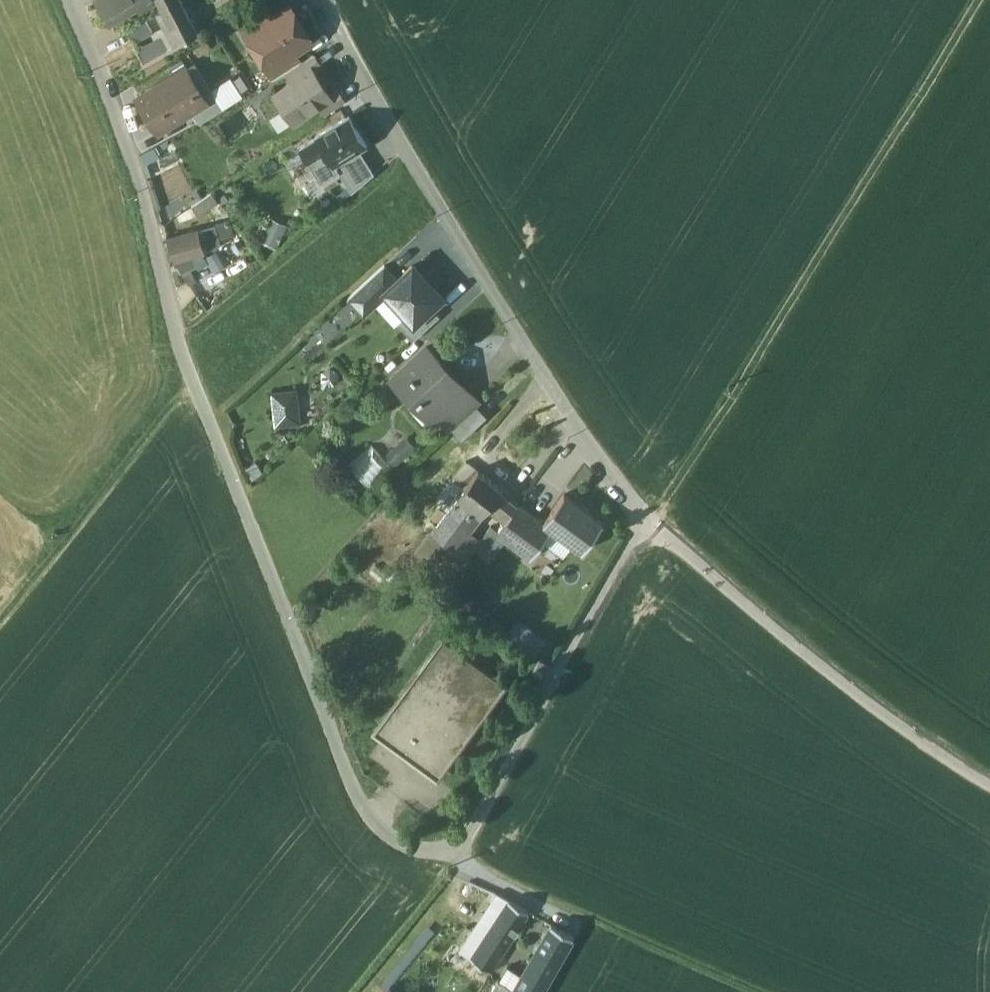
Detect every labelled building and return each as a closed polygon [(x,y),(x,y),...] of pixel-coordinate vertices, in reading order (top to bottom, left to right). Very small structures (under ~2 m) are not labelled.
[(113,21),(147,0),(101,0),(113,21)] [(163,8),(179,41),(197,31),(181,0),(158,0),(163,8)] [(289,3),(271,14),(272,15),(246,31),(268,66),(293,50),(294,51),(311,39),(289,3)] [(265,4),(239,20),(246,31),(272,15),(271,14),(265,4)] [(163,8),(126,27),(143,61),(179,41),(163,8)] [(293,50),(268,66),(275,77),(284,71),(300,61),(294,51),(293,50)] [(300,61),(284,71),(292,81),(309,69),(310,71),(320,64),(313,53),(300,61)] [(208,98),(188,65),(137,96),(158,130),(191,110),(209,99),(208,98)] [(310,71),(309,69),(292,81),(275,93),(293,120),(318,104),(330,96),(328,93),(319,80),(317,82),(310,71)] [(336,88),(328,93),(330,96),(318,104),(324,114),(344,101),(336,88)] [(209,99),(191,110),(199,122),(226,107),(216,93),(208,98),(209,99)] [(348,115),(316,135),(303,143),(300,145),(302,149),(295,153),(298,158),(305,153),(307,157),(324,147),(336,165),(358,148),(365,144),(348,115)] [(324,147),(307,157),(317,175),(321,173),(322,173),(336,165),(324,147)] [(358,148),(336,165),(353,191),(375,172),(358,148)] [(317,175),(304,183),(311,195),(328,184),(322,173),(321,173),(317,175)] [(212,192),(193,206),(199,215),(219,202),(212,192)] [(272,219),(262,242),(279,249),(289,227),(272,219)] [(228,221),(214,224),(217,235),(218,238),(231,234),(228,221)] [(214,224),(202,227),(203,233),(204,238),(217,235),(214,224)] [(197,229),(167,236),(173,259),(178,258),(179,264),(190,261),(188,255),(203,251),(199,234),(197,229)] [(233,242),(222,248),(223,249),(230,261),(241,255),(233,242)] [(223,249),(212,255),(219,267),(230,261),(223,249)] [(212,255),(181,273),(188,284),(206,274),(216,293),(229,286),(219,267),(212,255)] [(384,291),(398,278),(386,264),(348,298),(364,315),(378,303),(388,294),(384,291)] [(414,323),(432,306),(443,297),(432,285),(440,278),(431,268),(424,274),(414,264),(398,278),(384,291),(388,294),(378,303),(397,324),(407,315),(414,323)] [(407,315),(397,324),(413,341),(441,316),(432,306),(414,323),(407,315)] [(457,388),(435,364),(440,360),(424,344),(391,375),(416,402),(422,397),(435,411),(463,385),(461,384),(457,388)] [(271,389),(276,424),(303,419),(297,385),(271,389)] [(463,385),(435,411),(448,425),(476,400),(463,385)] [(388,471),(368,450),(343,474),(364,494),(385,474),(388,471)] [(467,461),(452,479),(464,488),(478,471),(467,461)] [(464,488),(457,497),(459,498),(480,516),(489,504),(500,491),(502,489),(479,470),(478,471),(464,488)] [(518,503),(500,491),(489,504),(508,518),(518,503)] [(603,522),(564,493),(543,522),(543,523),(552,529),(582,551),(603,522)] [(459,498),(432,531),(447,544),(466,532),(480,516),(459,498)] [(543,522),(518,504),(496,534),(530,559),(552,529),(543,523),(543,522)] [(447,544),(432,531),(422,543),(434,551),(438,546),(442,550),(447,544)] [(466,532),(447,544),(464,557),(477,541),(466,532)] [(486,539),(477,550),(482,553),(490,542),(486,539)] [(464,557),(447,544),(442,550),(459,564),(464,557)] [(534,655),(548,637),(518,615),(504,633),(534,655)] [(441,637),(373,730),(437,777),(505,683),(441,637)] [(549,666),(540,660),(532,671),(540,677),(549,666)] [(529,911),(509,899),(495,921),(514,934),(529,911)] [(495,921),(470,957),(490,970),(514,934),(495,921)] [(513,989),(519,991),(541,991),(574,936),(551,923),(522,974),(514,989),(513,989)] [(507,966),(499,980),(514,989),(522,974),(507,966)]
